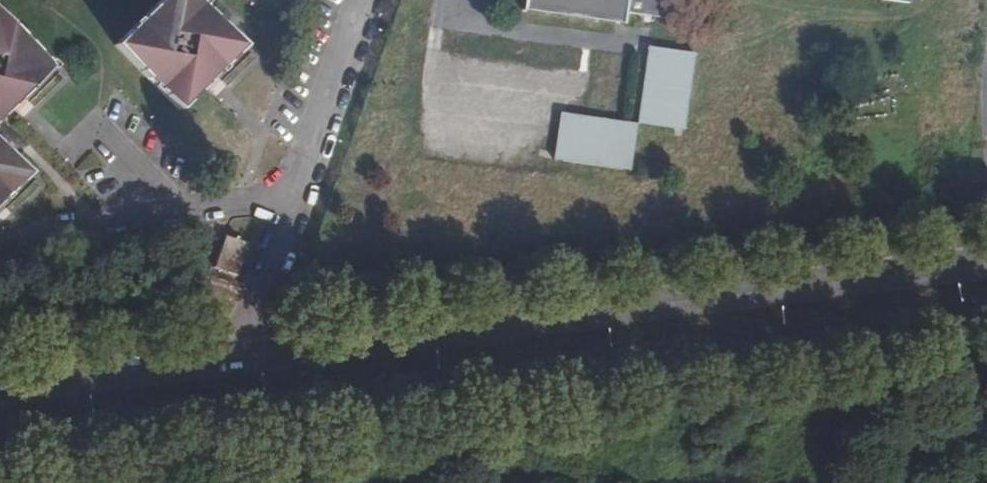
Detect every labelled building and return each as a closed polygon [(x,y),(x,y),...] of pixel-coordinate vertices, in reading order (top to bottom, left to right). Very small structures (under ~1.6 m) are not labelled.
[(198,0),(146,0),(107,38),(172,106),(196,83),(184,70),(205,49),(218,61),(237,42),(198,0)] [(522,5),(620,18),(622,6),(674,12),(676,0),(522,0),(522,5)] [(13,66),(28,81),(47,63),(0,14),(0,78),(13,66)] [(686,122),(696,44),(648,39),(639,114),(686,122)] [(196,83),(218,61),(205,49),(184,70),(196,83)] [(28,81),(13,66),(0,78),(0,97),(5,102),(28,81)] [(555,153),(632,163),(638,115),(561,105),(555,153)] [(22,170),(0,146),(0,190),(22,170)] [(231,274),(241,243),(217,237),(207,267),(231,274)]
